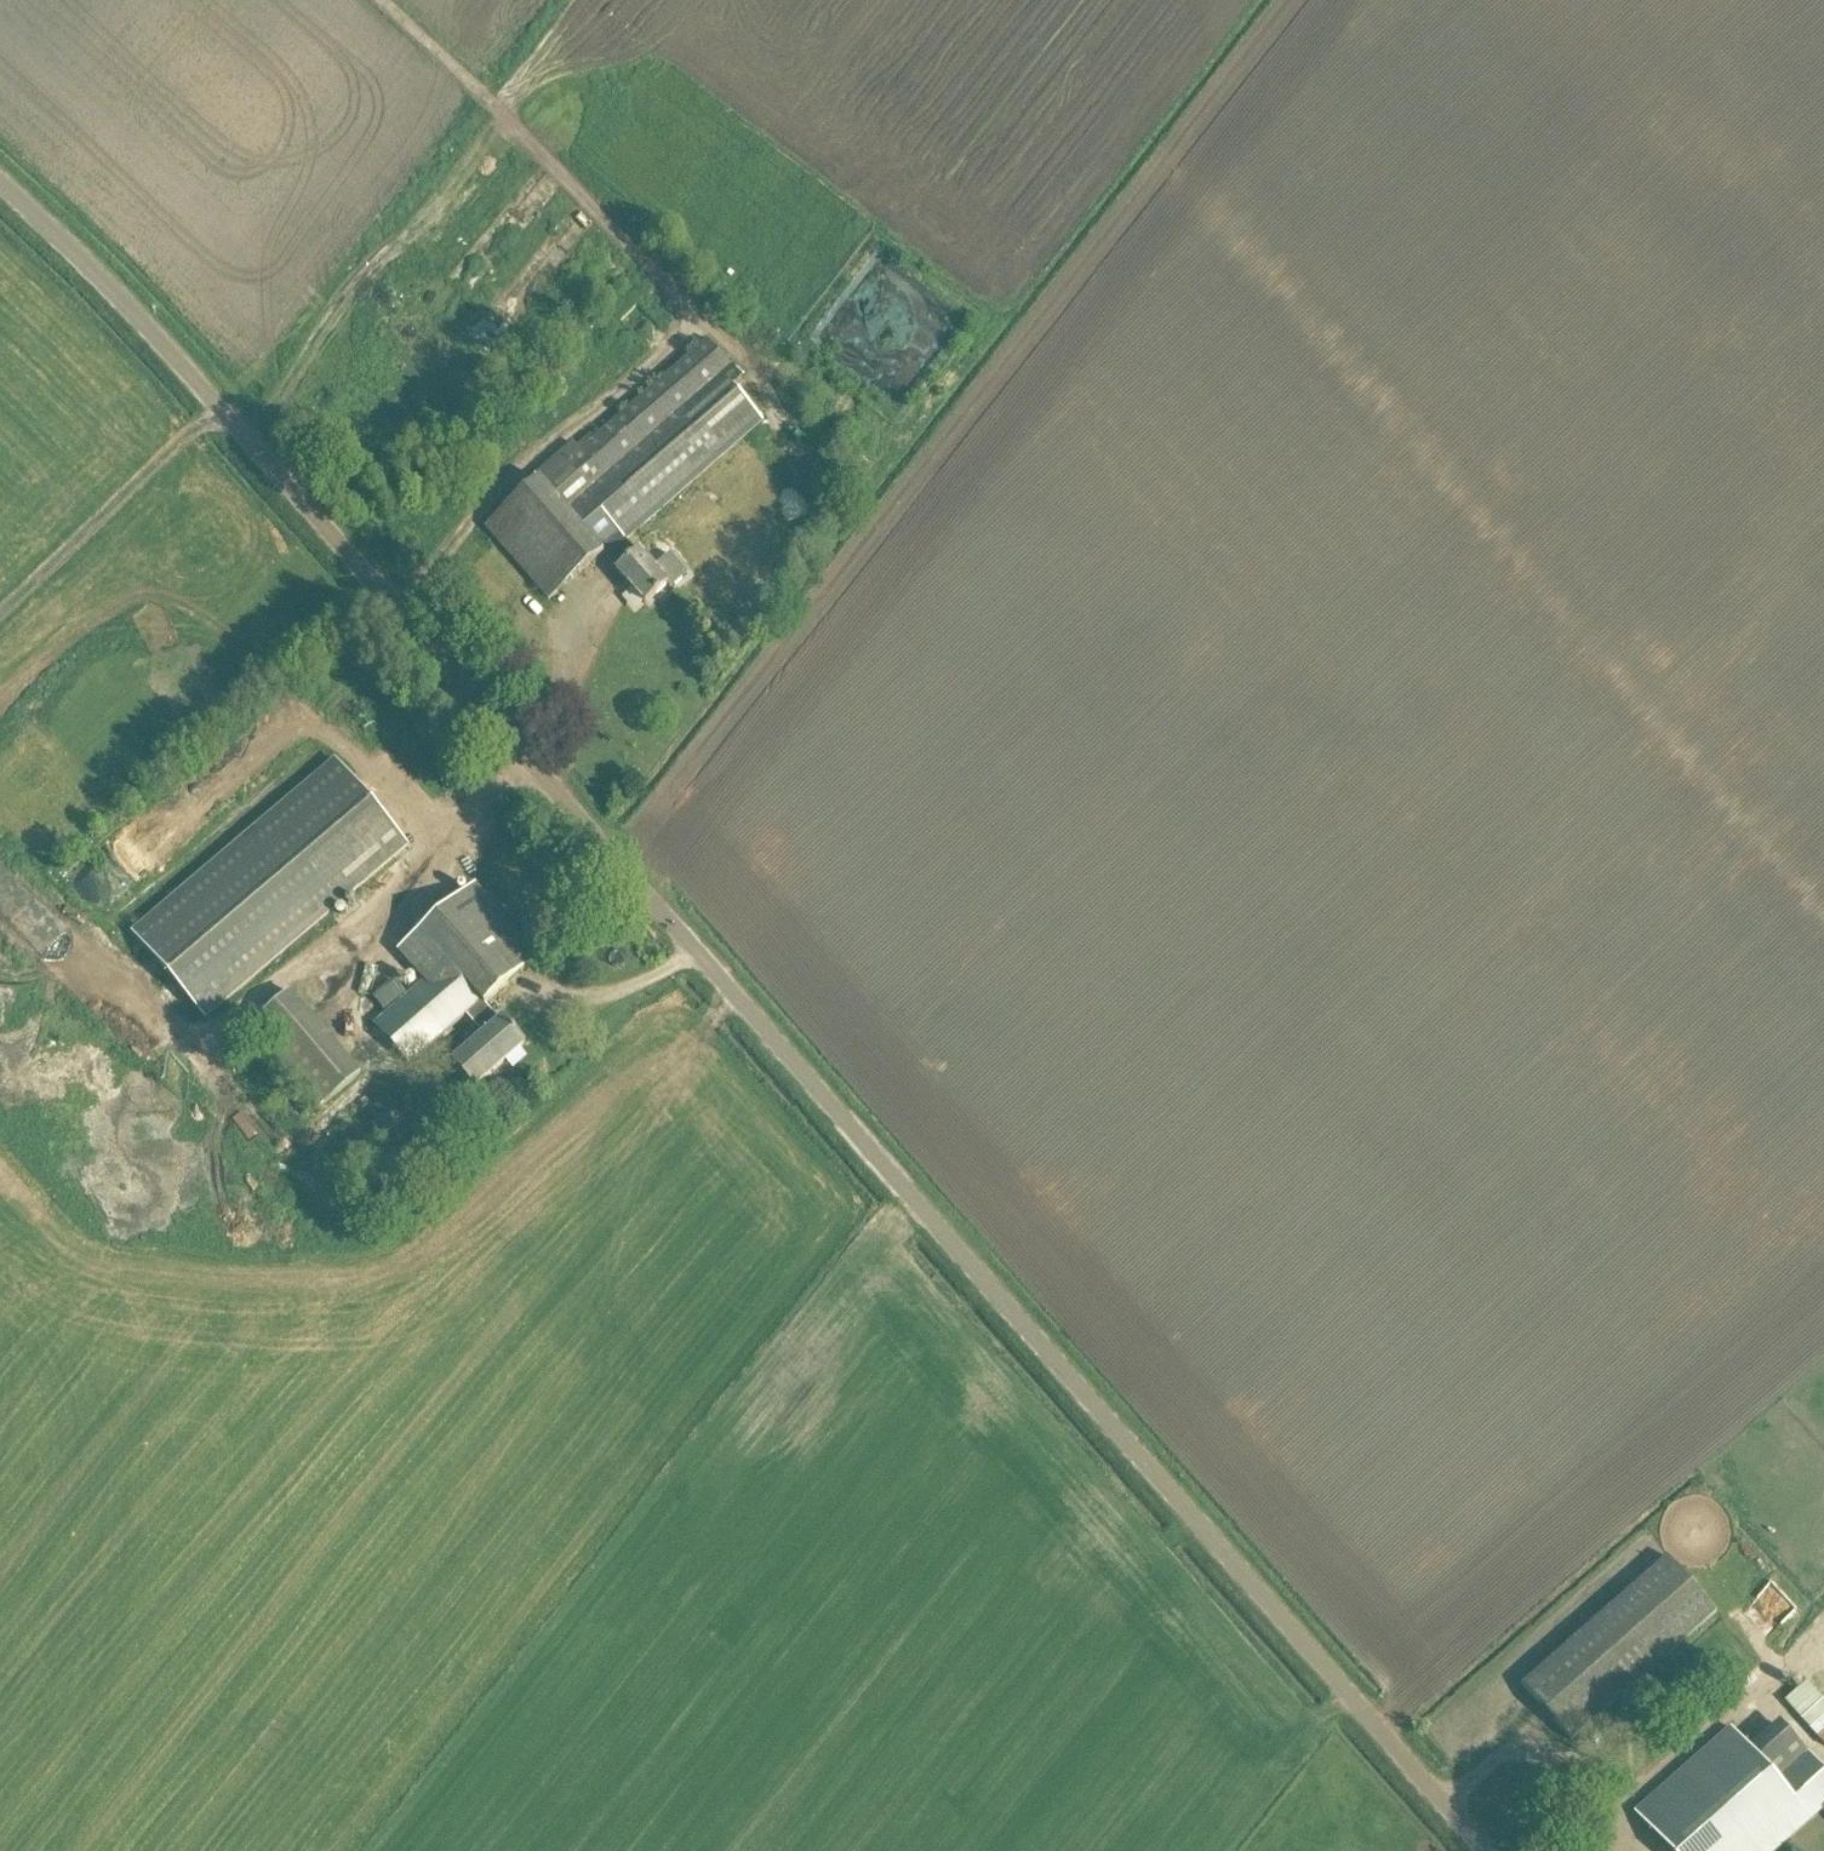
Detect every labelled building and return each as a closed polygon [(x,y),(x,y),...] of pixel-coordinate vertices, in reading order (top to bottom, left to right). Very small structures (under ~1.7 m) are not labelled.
[(628,544),(763,426),(757,419),(732,390),(742,381),(712,345),(582,453),(575,445),(537,477),(540,482),(486,527),(548,601),(604,555),(618,572),(617,573),(647,608),(669,587),(640,553),(637,555),(628,544)] [(133,933),(206,1019),(408,849),(336,762),(133,933)] [(373,1028),(409,1070),(468,1019),(484,1037),(453,1065),(474,1091),(525,1046),(504,1020),(499,1024),(485,1007),(540,960),(476,887),(399,953),(425,984),(373,1028)] [(403,995),(391,981),(371,999),(383,1013),(403,995)] [(355,1075),(288,988),(249,1019),(315,1105),(355,1075)] [(401,1120),(391,1109),(371,1126),(381,1137),(401,1120)] [(1571,1742),(1716,1614),(1667,1558),(1521,1686),(1571,1742)] [(1804,1684),(1783,1703),(1823,1749),(1823,1708),(1804,1684)] [(1752,1753),(1731,1729),(1635,1814),(1668,1850),(1778,1850),(1823,1811),(1823,1812),(1823,1771),(1784,1725),(1752,1753)]
